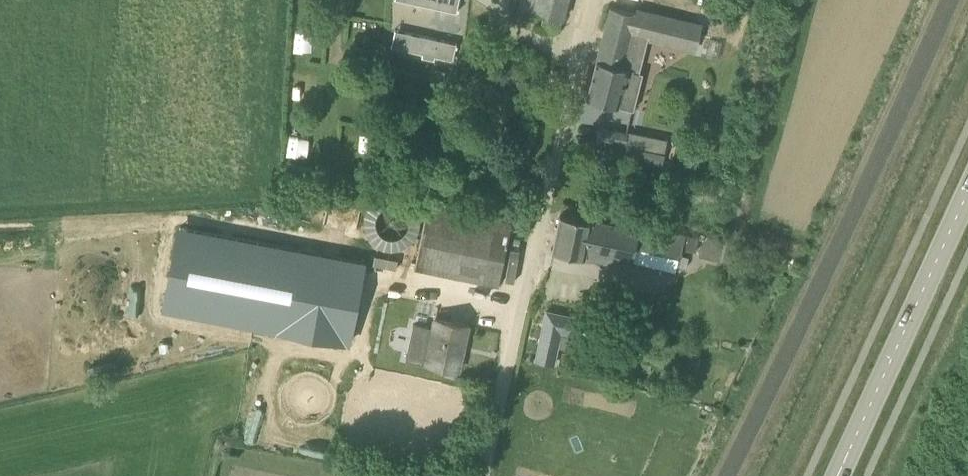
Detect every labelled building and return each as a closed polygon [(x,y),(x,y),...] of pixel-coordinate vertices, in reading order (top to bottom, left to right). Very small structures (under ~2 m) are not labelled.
[(408,0),(456,11),(459,0),(408,0)] [(568,0),(519,0),(518,6),(563,19),(568,0)] [(641,70),(649,38),(632,34),(637,13),(611,7),(587,98),(635,110),(645,71),(641,70)] [(408,32),(404,48),(423,53),(422,56),(434,59),(435,55),(452,59),(456,43),(408,32)] [(660,168),(666,141),(628,132),(623,161),(660,168)] [(329,227),(361,225),(359,199),(328,200),(329,227)] [(174,309),(285,331),(269,414),(341,428),(377,239),(195,203),(174,309)] [(512,222),(429,204),(415,267),(499,285),(512,222)] [(560,215),(552,251),(615,266),(617,259),(633,263),(637,249),(682,260),(687,238),(640,227),(637,232),(598,223),(560,215)] [(706,238),(701,256),(718,260),(722,242),(706,238)] [(629,327),(637,329),(639,322),(642,323),(649,291),(639,288),(629,327)] [(558,344),(577,348),(583,318),(547,312),(536,360),(554,364),(558,344)] [(469,325),(435,318),(426,363),(459,370),(469,325)] [(197,333),(200,344),(226,338),(223,327),(197,333)] [(692,349),(696,341),(688,337),(683,346),(691,351),(692,349)]
